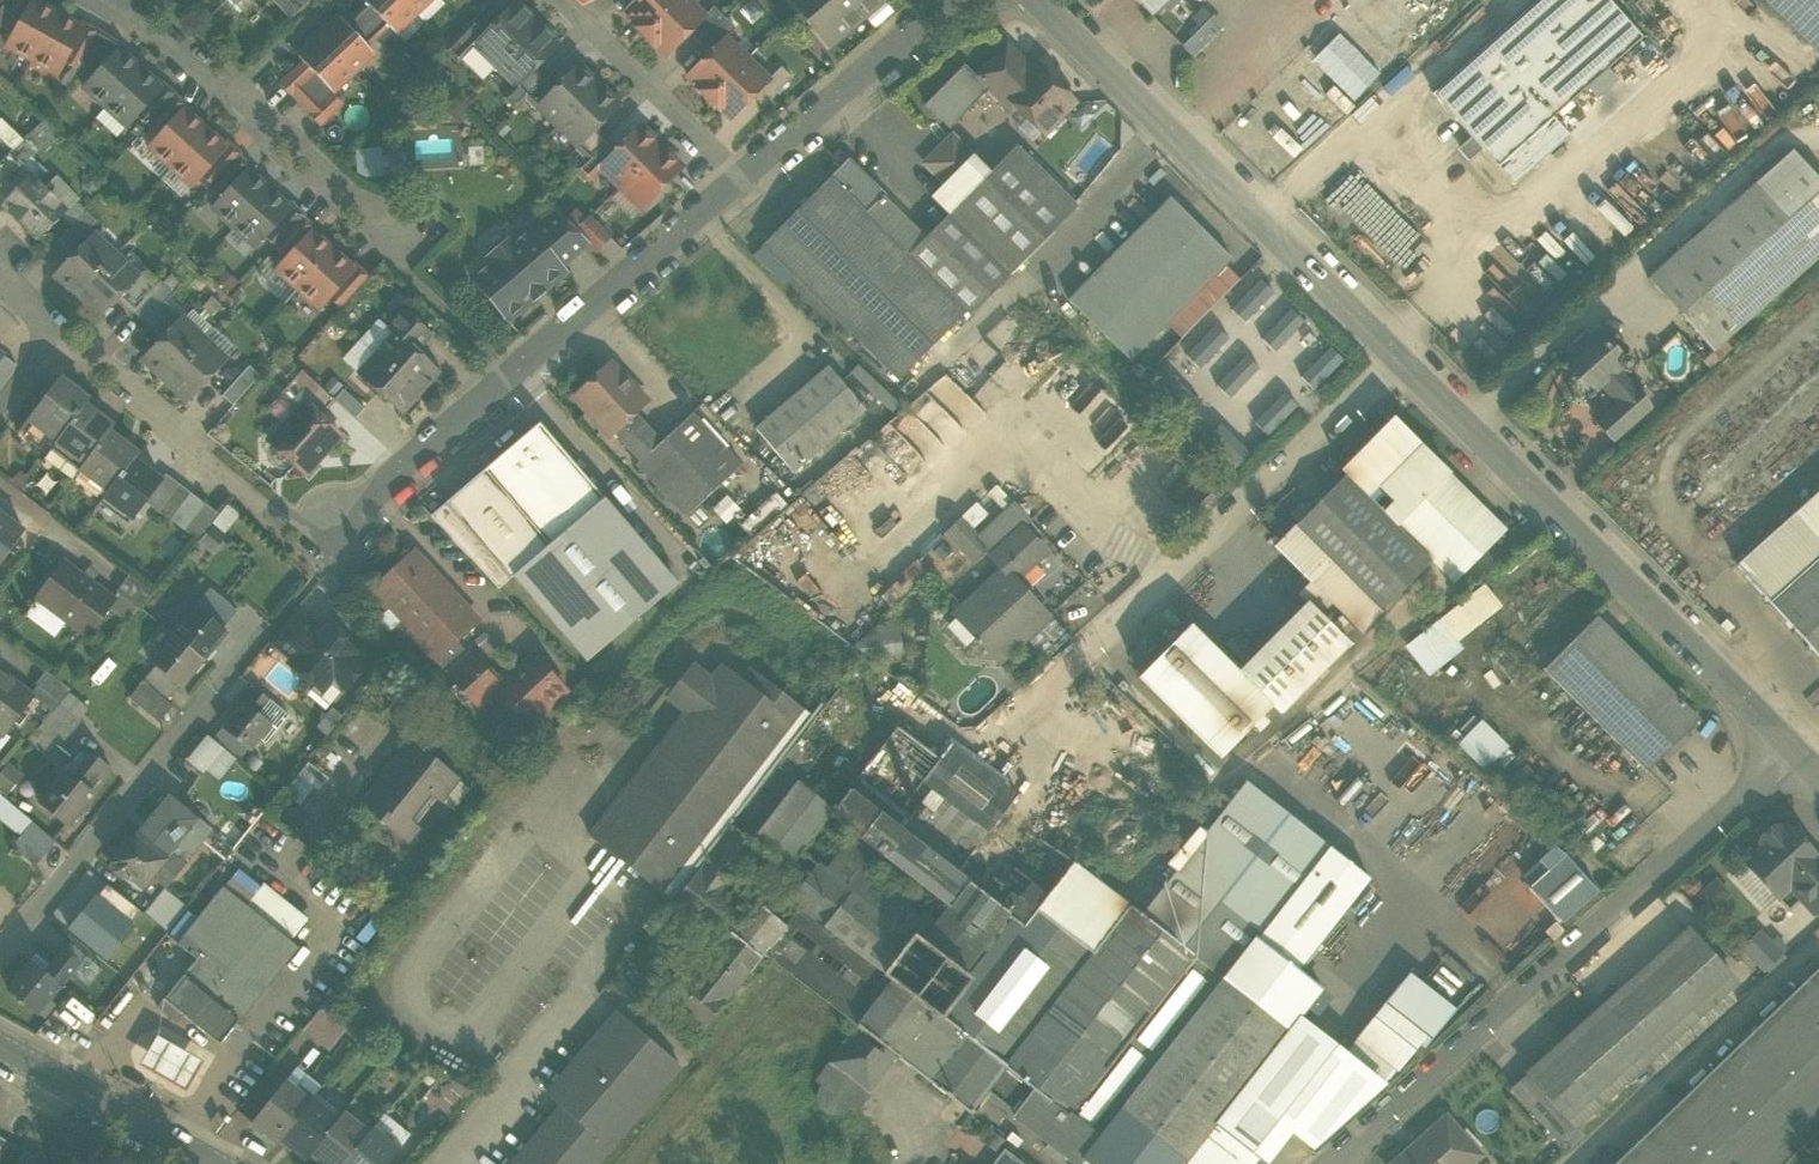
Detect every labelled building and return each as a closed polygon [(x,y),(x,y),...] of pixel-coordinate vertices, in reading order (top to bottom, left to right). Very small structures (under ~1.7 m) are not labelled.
[(0,26),(13,33),(31,0),(15,0),(9,10),(0,26)] [(32,0),(31,0),(13,33),(6,46),(19,53),(20,51),(31,58),(30,59),(32,60),(58,14),(37,3),(32,0)] [(290,18),(310,0),(273,0),(290,18)] [(403,0),(364,0),(367,4),(357,14),(378,36),(388,26),(394,32),(415,12),(403,0)] [(415,12),(428,0),(403,0),(415,12)] [(623,13),(634,23),(632,25),(643,36),(679,0),(636,0),(623,13)] [(643,36),(655,47),(656,46),(667,56),(689,33),(705,17),(704,17),(687,0),(679,0),(643,36)] [(851,0),(787,0),(828,47),(864,16),(851,0)] [(864,16),(884,0),(851,0),(864,16)] [(1152,16),(1168,0),(1136,0),(1152,16)] [(1432,94),(1473,139),(1469,143),(1467,141),(1460,148),(1470,159),(1478,152),(1476,150),(1480,147),(1514,185),(1569,136),(1552,117),(1642,37),(1609,0),(1537,0),(1432,94)] [(1818,55),(1818,0),(1763,0),(1818,55)] [(487,31),(475,43),(476,44),(497,65),(537,25),(515,3),(487,31)] [(0,26),(9,10),(0,5),(0,27),(0,26)] [(705,17),(689,33),(699,43),(725,18),(714,7),(704,17),(705,17)] [(1192,56),(1224,24),(1212,12),(1180,44),(1192,56)] [(78,26),(58,14),(32,60),(33,61),(34,59),(46,66),(45,68),(58,75),(65,62),(83,29),(78,26)] [(357,14),(346,23),(340,17),(320,37),(353,72),(373,52),(368,46),(378,36),(357,14)] [(725,18),(699,43),(710,53),(725,38),(726,38),(736,29),(725,18)] [(475,19),(445,50),(458,63),(476,44),(475,43),(487,31),(475,19)] [(83,29),(65,62),(77,69),(80,65),(98,31),(81,22),(78,26),(83,29)] [(537,25),(497,65),(516,84),(518,85),(535,68),(557,45),(537,25)] [(98,31),(80,65),(92,77),(118,48),(123,52),(126,49),(122,45),(99,31),(98,31)] [(353,72),(320,37),(299,57),(304,62),(314,73),(323,83),(332,92),(353,72)] [(710,53),(687,76),(698,86),(696,88),(707,99),(747,59),(726,38),(725,38),(710,53)] [(1031,68),(1007,44),(975,77),(1011,112),(1016,107),(1044,135),(1076,102),(1036,63),(1031,68)] [(123,52),(118,48),(92,77),(83,87),(94,97),(95,96),(105,105),(104,106),(105,107),(140,68),(123,52)] [(747,59),(707,99),(719,111),(720,109),(731,119),(753,97),(769,81),(768,80),(747,59)] [(304,62),(280,84),(290,95),(314,73),(304,62)] [(555,88),(538,106),(559,126),(598,85),(578,65),(555,88)] [(769,81),(753,97),(764,107),(792,78),(781,67),(768,80),(769,81)] [(140,68),(105,107),(106,108),(108,107),(117,116),(116,117),(127,127),(137,117),(163,88),(158,84),(140,68)] [(545,78),(535,68),(518,85),(516,84),(503,98),(515,109),(524,99),(545,78)] [(314,73),(290,95),(291,96),(293,94),(302,103),(323,83),(314,73)] [(545,78),(524,99),(535,110),(538,106),(555,88),(545,78)] [(163,88),(137,117),(147,126),(176,95),(176,94),(161,80),(158,84),(163,88)] [(323,83),(302,103),(311,113),(312,114),(333,93),(332,92),(323,83)] [(598,85),(559,126),(579,146),(596,129),(619,106),(598,85)] [(333,93),(312,114),(311,113),(309,115),(320,126),(343,104),(333,93)] [(147,126),(147,127),(157,136),(183,108),(188,112),(191,108),(176,95),(147,126)] [(157,136),(148,147),(159,157),(160,156),(170,164),(168,166),(170,167),(205,128),(188,112),(183,108),(157,136)] [(0,120),(0,163),(13,149),(22,140),(0,120)] [(617,149),(600,166),(601,167),(620,187),(660,146),(640,126),(617,149)] [(205,128),(170,167),(171,168),(172,167),(182,176),(181,177),(192,187),(202,176),(227,148),(223,144),(205,128)] [(950,128),(919,162),(940,181),(971,147),(950,128)] [(596,129),(579,146),(575,150),(585,160),(606,139),(596,129)] [(22,140),(13,149),(25,161),(39,147),(27,135),(22,140)] [(606,139),(585,160),(576,169),(587,181),(601,167),(600,166),(617,149),(606,139)] [(227,148),(202,176),(212,186),(240,156),(241,154),(226,140),(223,144),(227,148)] [(660,146),(620,187),(642,208),(682,168),(660,146)] [(948,214),(908,255),(966,313),(970,316),(1010,276),(1010,275),(1078,207),(1016,146),(990,172),(948,214)] [(382,156),(381,148),(364,149),(365,176),(383,176),(383,166),(388,166),(388,155),(382,156)] [(0,163),(0,186),(6,180),(20,166),(25,161),(13,149),(0,163)] [(1757,183),(1789,219),(1818,192),(1818,181),(1793,151),(1757,183)] [(973,155),(931,197),(948,214),(990,172),(973,155)] [(212,186),(211,188),(221,197),(247,169),(252,173),(255,169),(240,156),(212,186)] [(886,196),(849,159),(762,246),(898,380),(966,313),(908,255),(867,215),(879,203),(881,205),(884,202),(882,200),(886,196)] [(20,166),(6,180),(15,189),(29,175),(20,166)] [(221,197),(211,208),(234,228),(269,189),(252,173),(247,169),(221,197)] [(15,189),(2,203),(38,239),(76,200),(54,178),(43,188),(29,175),(15,189)] [(1649,279),(1713,351),(1732,334),(1731,334),(1818,256),(1818,253),(1789,219),(1757,183),(1649,279)] [(269,189),(234,228),(256,248),(265,237),(291,209),(287,205),(269,189)] [(1789,219),(1818,253),(1818,192),(1789,219)] [(1170,198),(1068,300),(1130,361),(1232,259),(1170,198)] [(291,209),(265,237),(276,247),(304,217),(305,215),(290,201),(287,205),(291,209)] [(610,238),(589,217),(586,221),(576,210),(565,221),(587,243),(596,251),(610,238)] [(86,211),(58,240),(73,255),(93,234),(94,235),(95,234),(89,229),(96,221),(86,211)] [(1381,269),(1391,260),(1345,212),(1336,221),(1381,269)] [(565,221),(556,213),(533,233),(561,266),(587,243),(565,221)] [(276,247),(274,249),(285,258),(311,230),(312,230),(315,227),(304,217),(276,247)] [(529,229),(513,242),(509,238),(487,257),(494,266),(475,283),(507,321),(533,299),(534,301),(545,291),(544,290),(566,271),(561,266),(533,233),(529,229)] [(312,230),(311,230),(285,258),(275,269),(297,289),(333,250),(312,230)] [(73,255),(55,274),(77,295),(115,255),(94,235),(93,234),(73,255)] [(333,250),(297,289),(320,309),(329,298),(355,270),(351,266),(333,250)] [(115,255),(77,295),(99,317),(137,276),(115,255)] [(355,270),(329,298),(340,308),(369,276),(354,262),(351,266),(355,270)] [(150,272),(121,302),(133,313),(134,312),(161,284),(162,283),(150,272)] [(1259,276),(1229,307),(1243,320),(1273,289),(1259,276)] [(161,284),(134,312),(154,332),(174,311),(164,301),(171,294),(161,284)] [(1289,306),(1260,337),(1275,350),(1303,319),(1289,306)] [(181,318),(143,358),(165,379),(203,339),(204,339),(213,329),(193,310),(183,320),(181,318)] [(430,335),(404,312),(389,329),(394,334),(395,333),(415,350),(430,335)] [(1197,367),(1228,337),(1215,323),(1184,353),(1197,367)] [(415,350),(395,333),(394,334),(375,355),(417,393),(437,370),(415,350)] [(1606,343),(1599,335),(1567,363),(1566,362),(1564,361),(1562,363),(1561,365),(1562,367),(1565,369),(1567,367),(1588,391),(1586,393),(1587,396),(1590,397),(1593,396),(1593,394),(1593,391),(1601,384),(1618,369),(1619,368),(1621,370),(1624,371),(1627,371),(1630,370),(1632,368),(1633,366),(1634,363),(1633,360),(1631,357),(1628,356),(1625,355),(1622,356),(1620,358),(1618,356),(1627,348),(1615,335),(1606,343)] [(203,339),(165,379),(187,400),(226,360),(204,339),(203,339)] [(1312,389),(1343,360),(1330,345),(1298,375),(1312,389)] [(1244,352),(1214,384),(1229,397),(1258,366),(1244,352)] [(417,393),(375,355),(358,373),(400,411),(417,393)] [(0,361),(0,388),(16,365),(4,356),(0,361)] [(249,366),(222,395),(232,405),(259,375),(249,366)] [(828,366),(755,429),(792,472),(865,410),(828,366)] [(647,402),(615,368),(604,367),(573,396),(610,436),(614,433),(635,414),(647,402)] [(1651,407),(1618,369),(1601,384),(1618,404),(1618,403),(1634,421),(1651,407)] [(333,399),(301,370),(281,391),(300,408),(305,403),(319,415),(334,399),(333,399)] [(89,398),(60,377),(31,415),(58,436),(54,442),(55,443),(89,398)] [(364,408),(343,388),(333,399),(334,399),(355,418),(364,408)] [(89,398),(55,443),(82,463),(78,468),(80,470),(113,425),(86,405),(90,400),(89,398)] [(300,408),(284,426),(279,426),(268,437),(269,443),(275,448),(285,447),(290,452),(290,461),(304,474),(340,434),(319,415),(305,403),(300,408)] [(1618,404),(1597,423),(1613,441),(1634,421),(1618,404)] [(661,442),(640,461),(639,461),(636,464),(685,517),(741,466),(692,413),(661,442)] [(635,414),(614,433),(639,461),(640,461),(661,442),(635,414)] [(1393,418),(1341,470),(1346,474),(1345,475),(1346,475),(1367,497),(1419,445),(1419,444),(1393,418)] [(539,424),(484,470),(548,545),(567,530),(601,501),(603,499),(539,424)] [(137,452),(110,432),(114,427),(113,425),(80,470),(106,489),(102,496),(104,497),(137,452)] [(1419,445),(1367,497),(1432,560),(1444,548),(1458,534),(1483,508),(1419,445)] [(162,479),(134,459),(139,453),(137,452),(104,497),(133,519),(147,501),(162,480),(162,479)] [(548,545),(484,470),(432,515),(497,590),(509,579),(534,558),(548,545)] [(162,480),(147,501),(158,510),(178,483),(166,474),(162,479),(162,480)] [(1367,497),(1346,475),(1275,547),(1311,582),(1331,602),(1361,632),(1432,560),(1367,497)] [(178,483),(158,510),(171,519),(191,493),(178,483)] [(1736,565),(1818,657),(1818,491),(1736,565)] [(191,493),(171,519),(184,529),(203,502),(191,493)] [(749,531),(784,502),(776,493),(741,522),(749,531)] [(601,501),(567,530),(582,548),(616,519),(601,501)] [(203,502),(184,529),(197,539),(218,513),(203,502)] [(0,513),(0,564),(24,531),(0,513)] [(534,558),(509,579),(585,667),(676,589),(616,519),(582,548),(549,576),(534,558)] [(1003,570),(954,615),(998,662),(1048,616),(1014,580),(1045,551),(1023,528),(991,557),(1003,570)] [(548,545),(534,558),(549,576),(582,548),(567,530),(548,545)] [(1458,534),(1444,548),(1453,556),(1466,542),(1458,534)] [(478,621),(413,551),(371,590),(389,609),(378,619),(389,631),(399,621),(435,660),(457,641),(478,621)] [(115,599),(63,560),(35,598),(87,637),(115,599)] [(152,591),(129,574),(117,590),(140,607),(152,591)] [(1482,581),(1402,644),(1427,675),(1462,647),(1455,639),(1500,604),(1482,581)] [(1331,602),(1311,582),(1299,595),(1307,602),(1319,614),(1331,602)] [(237,610),(210,587),(198,601),(225,623),(237,610)] [(1307,602),(1238,672),(1272,705),(1280,713),(1349,644),(1319,614),(1307,602)] [(227,632),(195,605),(172,633),(204,660),(227,632)] [(297,613),(273,643),(285,653),(310,624),(297,613)] [(1699,720),(1595,617),(1543,669),(1647,772),(1699,720)] [(323,623),(317,630),(310,624),(285,653),(293,659),(290,663),(315,684),(311,689),(330,705),(363,665),(352,656),(355,652),(343,642),(343,638),(323,623)] [(1237,672),(1190,625),(1139,676),(1221,757),(1272,705),(1238,672),(1237,672)] [(857,653),(900,650),(898,626),(856,629),(857,653)] [(204,660),(172,633),(149,661),(155,666),(177,684),(178,684),(181,687),(204,660)] [(457,641),(435,660),(445,671),(466,651),(457,641)] [(1400,695),(1418,674),(1395,654),(1377,675),(1400,695)] [(470,655),(449,674),(457,683),(469,697),(479,707),(497,690),(499,687),(470,655)] [(532,656),(499,687),(497,690),(528,724),(565,691),(532,656)] [(711,680),(692,665),(672,690),(692,705),(590,837),(671,900),(813,717),(751,669),(742,681),(722,665),(711,680)] [(177,684),(155,666),(143,681),(165,699),(178,684),(177,684)] [(70,689),(45,670),(35,683),(37,685),(60,702),(70,689)] [(0,672),(0,732),(4,735),(32,696),(30,694),(0,672)] [(469,697),(457,683),(451,689),(463,703),(469,697)] [(939,760),(843,687),(840,684),(838,687),(839,688),(731,826),(759,849),(786,870),(799,853),(815,865),(788,900),(800,909),(884,973),(883,975),(891,981),(859,1024),(858,1023),(856,1026),(859,1027),(895,1055),(896,1056),(932,1010),(939,1017),(968,980),(966,979),(967,978),(961,974),(1007,914),(1012,919),(1013,918),(1023,926),(1073,863),(1005,812),(1018,796),(1015,793),(1015,794),(953,746),(950,743),(948,746),(948,747),(939,760)] [(60,702),(37,685),(30,694),(32,696),(52,710),(60,702)] [(254,687),(243,701),(258,713),(269,700),(254,687)] [(258,713),(243,701),(240,705),(236,702),(231,708),(235,711),(222,728),(242,744),(250,750),(271,724),(277,728),(292,710),(274,696),(270,700),(269,700),(258,713)] [(82,720),(61,702),(50,715),(70,733),(82,720)] [(50,715),(27,740),(44,755),(55,742),(59,746),(70,733),(50,715)] [(1454,744),(1482,769),(1492,759),(1500,766),(1514,751),(1477,718),(1454,744)] [(242,744),(222,728),(213,739),(234,756),(242,744)] [(204,733),(184,757),(215,781),(234,757),(204,733)] [(410,741),(375,784),(378,787),(363,806),(382,820),(380,822),(384,825),(390,817),(402,827),(430,792),(441,801),(458,780),(410,741)] [(95,760),(82,750),(66,770),(92,793),(111,770),(97,758),(95,760)] [(4,794),(23,773),(8,759),(0,769),(0,790),(4,794)] [(309,762),(284,793),(304,809),(329,778),(309,762)] [(65,770),(38,802),(67,826),(94,794),(92,793),(66,770),(65,770)] [(1247,781),(1206,833),(1199,827),(1166,864),(1176,872),(1141,915),(1194,956),(1223,978),(1225,979),(1257,939),(1329,847),(1247,781)] [(198,819),(168,795),(158,806),(188,831),(198,819)] [(158,806),(113,862),(115,865),(114,866),(114,871),(122,878),(127,877),(128,875),(142,887),(161,865),(169,871),(177,860),(169,854),(177,845),(188,831),(158,806)] [(276,821),(238,868),(257,883),(257,882),(258,882),(294,838),(296,836),(294,835),(293,836),(276,821)] [(53,840),(35,825),(24,835),(45,853),(55,841),(54,839),(53,840)] [(1786,825),(1781,830),(1779,828),(1773,828),(1762,838),(1761,845),(1763,847),(1746,862),(1777,897),(1789,885),(1818,859),(1807,848),(1810,845),(1794,828),(1792,831),(1786,825)] [(759,849),(731,826),(722,837),(751,859),(759,849)] [(45,853),(24,835),(13,846),(34,864),(33,864),(35,866),(45,853)] [(185,851),(177,845),(169,854),(177,860),(185,851)] [(1329,847),(1257,939),(1296,969),(1297,969),(1369,877),(1329,847)] [(1566,855),(1554,847),(1538,860),(1548,871),(1530,887),(1562,923),(1597,891),(1566,855)] [(711,852),(667,908),(717,946),(751,904),(729,887),(739,874),(711,852)] [(1789,885),(1814,912),(1818,907),(1818,860),(1818,859),(1789,885)] [(967,978),(966,979),(968,980),(939,1017),(932,1010),(896,1056),(897,1057),(969,1112),(984,1093),(1006,1064),(1129,906),(1073,863),(1023,926),(1013,918),(1012,919),(967,978)] [(119,896),(98,880),(89,890),(110,906),(119,896)] [(307,920),(263,885),(246,906),(289,941),(307,920)] [(246,906),(223,887),(177,943),(196,959),(233,988),(219,1004),(239,1020),(297,947),(289,941),(246,906)] [(165,888),(144,913),(167,932),(187,907),(165,888)] [(751,904),(717,946),(719,947),(697,975),(694,973),(692,975),(686,970),(664,997),(703,1028),(749,971),(763,954),(786,926),(754,901),(751,904)] [(1129,906),(1006,1064),(1036,1087),(1071,1114),(1072,1113),(1194,956),(1141,915),(1129,906)] [(884,973),(800,909),(786,926),(763,954),(856,1026),(858,1023),(859,1024),(891,981),(883,975),(884,973)] [(1762,925),(1739,947),(1763,971),(1785,949),(1762,925)] [(1687,929),(1598,1009),(1646,1063),(1735,983),(1687,929)] [(1296,969),(1257,939),(1225,979),(1289,1029),(1297,1019),(1322,988),(1297,969),(1296,969)] [(64,950),(45,973),(31,962),(8,989),(37,1014),(79,963),(64,950)] [(1194,956),(1072,1113),(1100,1134),(1223,978),(1194,956)] [(233,988),(196,959),(157,1007),(160,1009),(176,1022),(182,1014),(219,1044),(232,1028),(237,1032),(241,1026),(237,1023),(239,1020),(219,1004),(233,988)] [(1614,1163),(1782,1163),(1818,1129),(1818,967),(1614,1163)] [(1410,975),(1344,1057),(1382,1086),(1397,1071),(1419,1043),(1425,1048),(1455,1011),(1410,975)] [(1081,1159),(1088,1163),(1184,1163),(1215,1124),(1289,1029),(1225,979),(1223,978),(1100,1134),(1081,1159)] [(320,1009),(303,1030),(316,1041),(335,1017),(320,1009)] [(1598,1009),(1526,1073),(1526,1074),(1573,1126),(1574,1127),(1646,1063),(1598,1009)] [(679,1066),(616,1012),(547,1094),(561,1106),(610,1147),(679,1066)] [(335,1017),(316,1041),(329,1051),(350,1025),(335,1017)] [(1215,1124),(1258,1157),(1267,1163),(1293,1128),(1315,1146),(1381,1087),(1382,1086),(1344,1057),(1297,1019),(1289,1029),(1215,1124)] [(895,1055),(859,1027),(856,1026),(830,1061),(871,1092),(897,1057),(896,1056),(895,1055)] [(204,1061),(156,1034),(139,1065),(186,1092),(204,1061)] [(871,1092),(830,1061),(815,1080),(823,1086),(819,1093),(820,1102),(825,1110),(833,1113),(842,1111),(848,1105),(856,1111),(871,1092)] [(1036,1087),(1006,1064),(984,1093),(1013,1116),(1036,1087)] [(1573,1126),(1526,1074),(1526,1073),(1510,1089),(1557,1142),(1558,1141),(1559,1141),(1558,1140),(1573,1126)] [(442,1075),(424,1095),(437,1106),(457,1083),(442,1075)] [(284,1081),(251,1122),(277,1143),(314,1097),(313,1096),(308,1101),(284,1081)] [(457,1083),(437,1106),(450,1117),(472,1091),(457,1083)] [(1071,1114),(1036,1087),(1013,1116),(1048,1143),(1071,1114)] [(314,1097),(277,1143),(278,1144),(282,1139),(306,1159),(343,1113),(342,1112),(338,1117),(314,1097)] [(610,1147),(561,1106),(530,1143),(556,1163),(596,1163),(610,1147)] [(306,1159),(307,1159),(311,1155),(322,1163),(344,1163),(372,1129),(371,1128),(367,1132),(343,1113),(306,1159)] [(1048,1143),(1053,1146),(1076,1163),(1078,1163),(1081,1160),(1081,1159),(1100,1134),(1072,1113),(1071,1114),(1048,1143)] [(1393,1163),(1468,1163),(1479,1154),(1446,1117),(1393,1163)] [(1184,1163),(1253,1163),(1258,1157),(1215,1124),(1184,1163)] [(1573,1126),(1558,1140),(1559,1141),(1558,1141),(1567,1152),(1583,1137),(1574,1127),(1573,1126)] [(344,1163),(386,1163),(398,1150),(372,1129),(344,1163)] [(0,1148),(0,1163),(7,1163),(17,1148),(5,1140),(0,1148)] [(530,1143),(512,1163),(556,1163),(530,1143)] [(1053,1146),(1047,1153),(1061,1163),(1076,1163),(1053,1146)]
